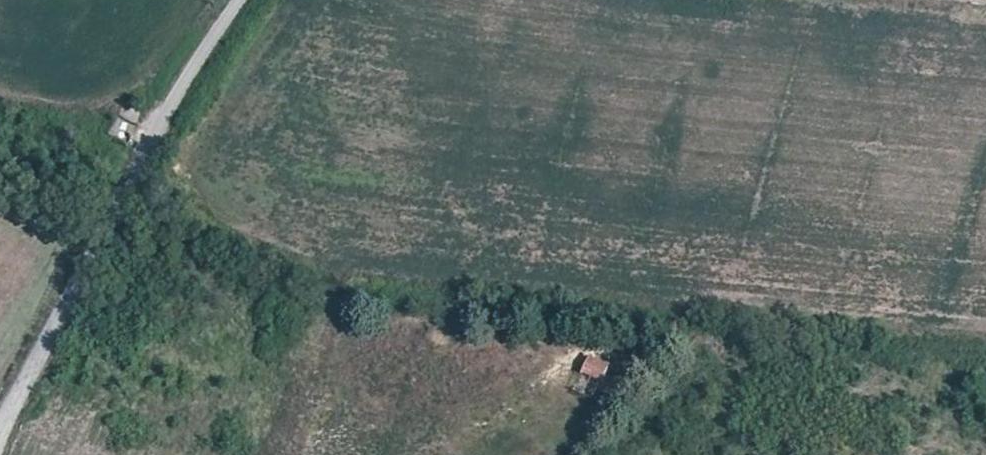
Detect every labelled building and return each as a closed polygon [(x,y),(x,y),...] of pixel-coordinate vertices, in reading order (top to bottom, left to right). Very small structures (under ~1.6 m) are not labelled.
[(580,374),(601,383),(610,362),(589,353),(580,374)]
